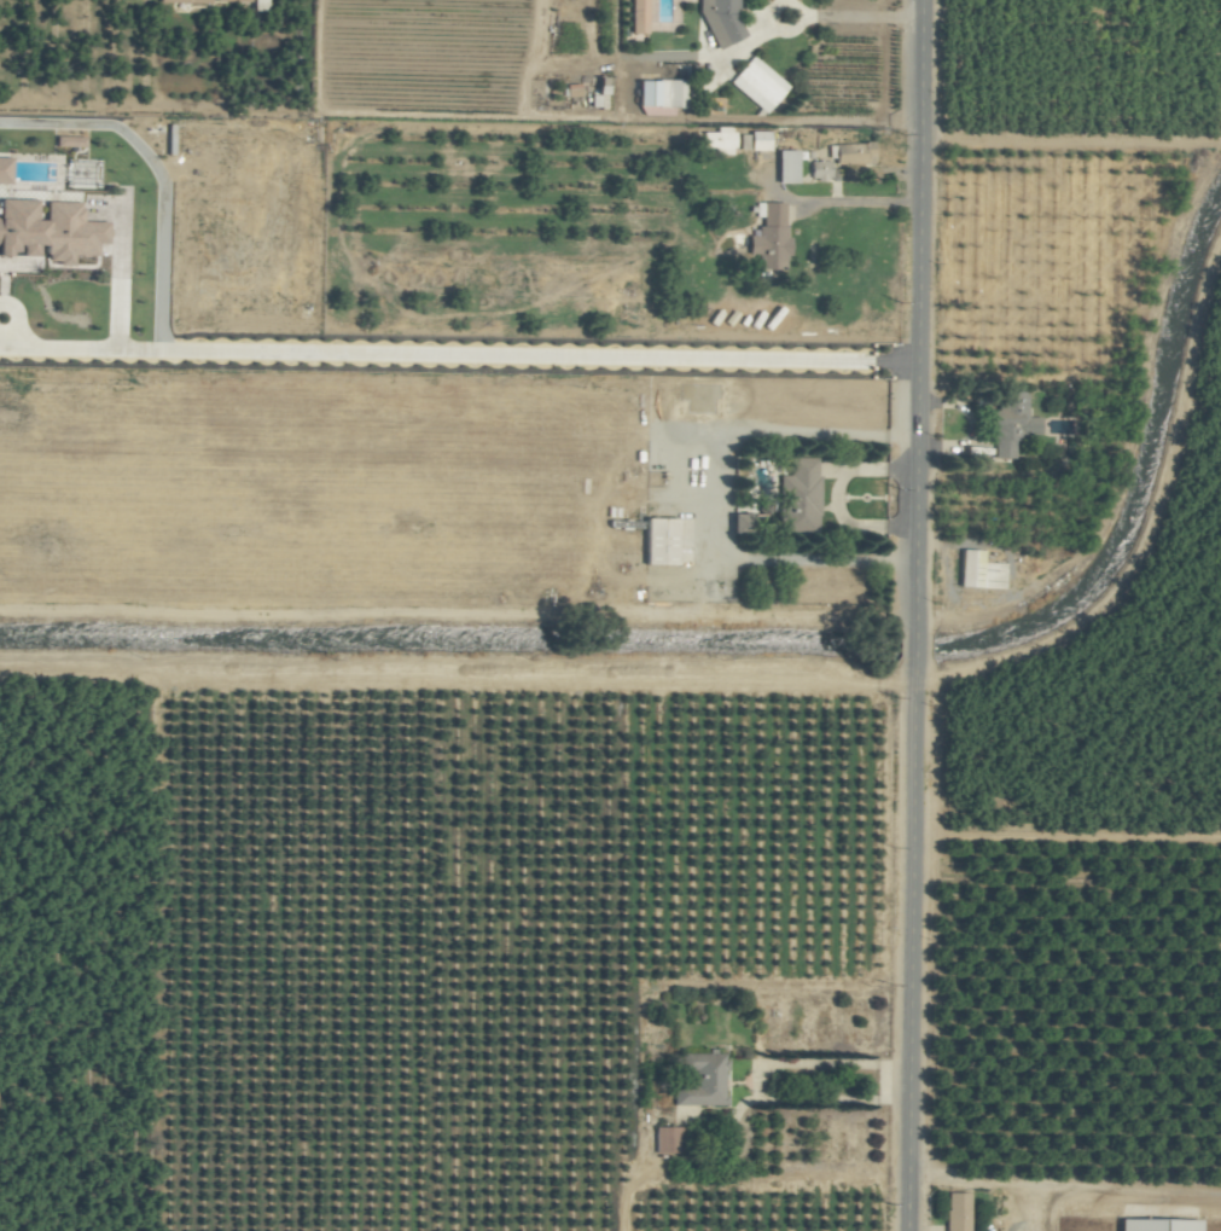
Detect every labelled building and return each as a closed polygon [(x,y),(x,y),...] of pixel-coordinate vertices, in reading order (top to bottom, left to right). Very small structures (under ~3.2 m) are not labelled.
[(250,11),(264,12),(264,0),(250,0),(250,11)] [(645,34),(645,0),(628,0),(628,34),(645,34)] [(698,1),(710,1),(710,3),(720,3),(720,11),(736,11),(736,0),(698,0),(698,1)] [(727,82),(763,114),(786,87),(750,55),(727,82)] [(634,80),(634,107),(686,108),(686,81),(634,80)] [(699,131),(700,150),(731,149),(731,130),(699,131)] [(767,133),(738,132),(737,150),(766,151),(767,133)] [(871,164),(871,144),(829,145),(829,165),(871,164)] [(795,150),(774,151),(775,184),(796,183),(795,150)] [(829,179),(828,160),(808,161),(809,181),(829,179)] [(106,222),(78,222),(79,203),(44,202),(43,221),(33,220),(34,200),(0,199),(0,256),(32,256),(44,239),(43,266),(67,266),(74,257),(94,257),(95,244),(105,244),(106,222)] [(783,203),(760,203),(759,236),(747,236),(747,255),(756,255),(755,269),(785,269),(786,238),(782,238),(783,203)] [(1025,392),(999,392),(999,409),(990,409),(990,459),(1012,459),(1012,437),(1037,437),(1037,418),(1024,418),(1025,392)] [(817,459),(787,458),(787,477),(777,476),(777,512),(787,513),(787,534),(815,535),(817,459)] [(642,565),(674,566),(674,519),(642,519),(642,565)] [(1001,564),(979,564),(980,551),(959,550),(958,588),(1000,590),(1001,564)] [(672,1104),(723,1105),(724,1053),(678,1051),(677,1070),(693,1070),(692,1086),(672,1086),(672,1104)] [(653,1152),(679,1152),(680,1126),(653,1126),(653,1152)] [(944,1192),(944,1230),(967,1230),(967,1193),(944,1192)] [(1117,1230),(1197,1230),(1198,1219),(1117,1218),(1117,1230)]
